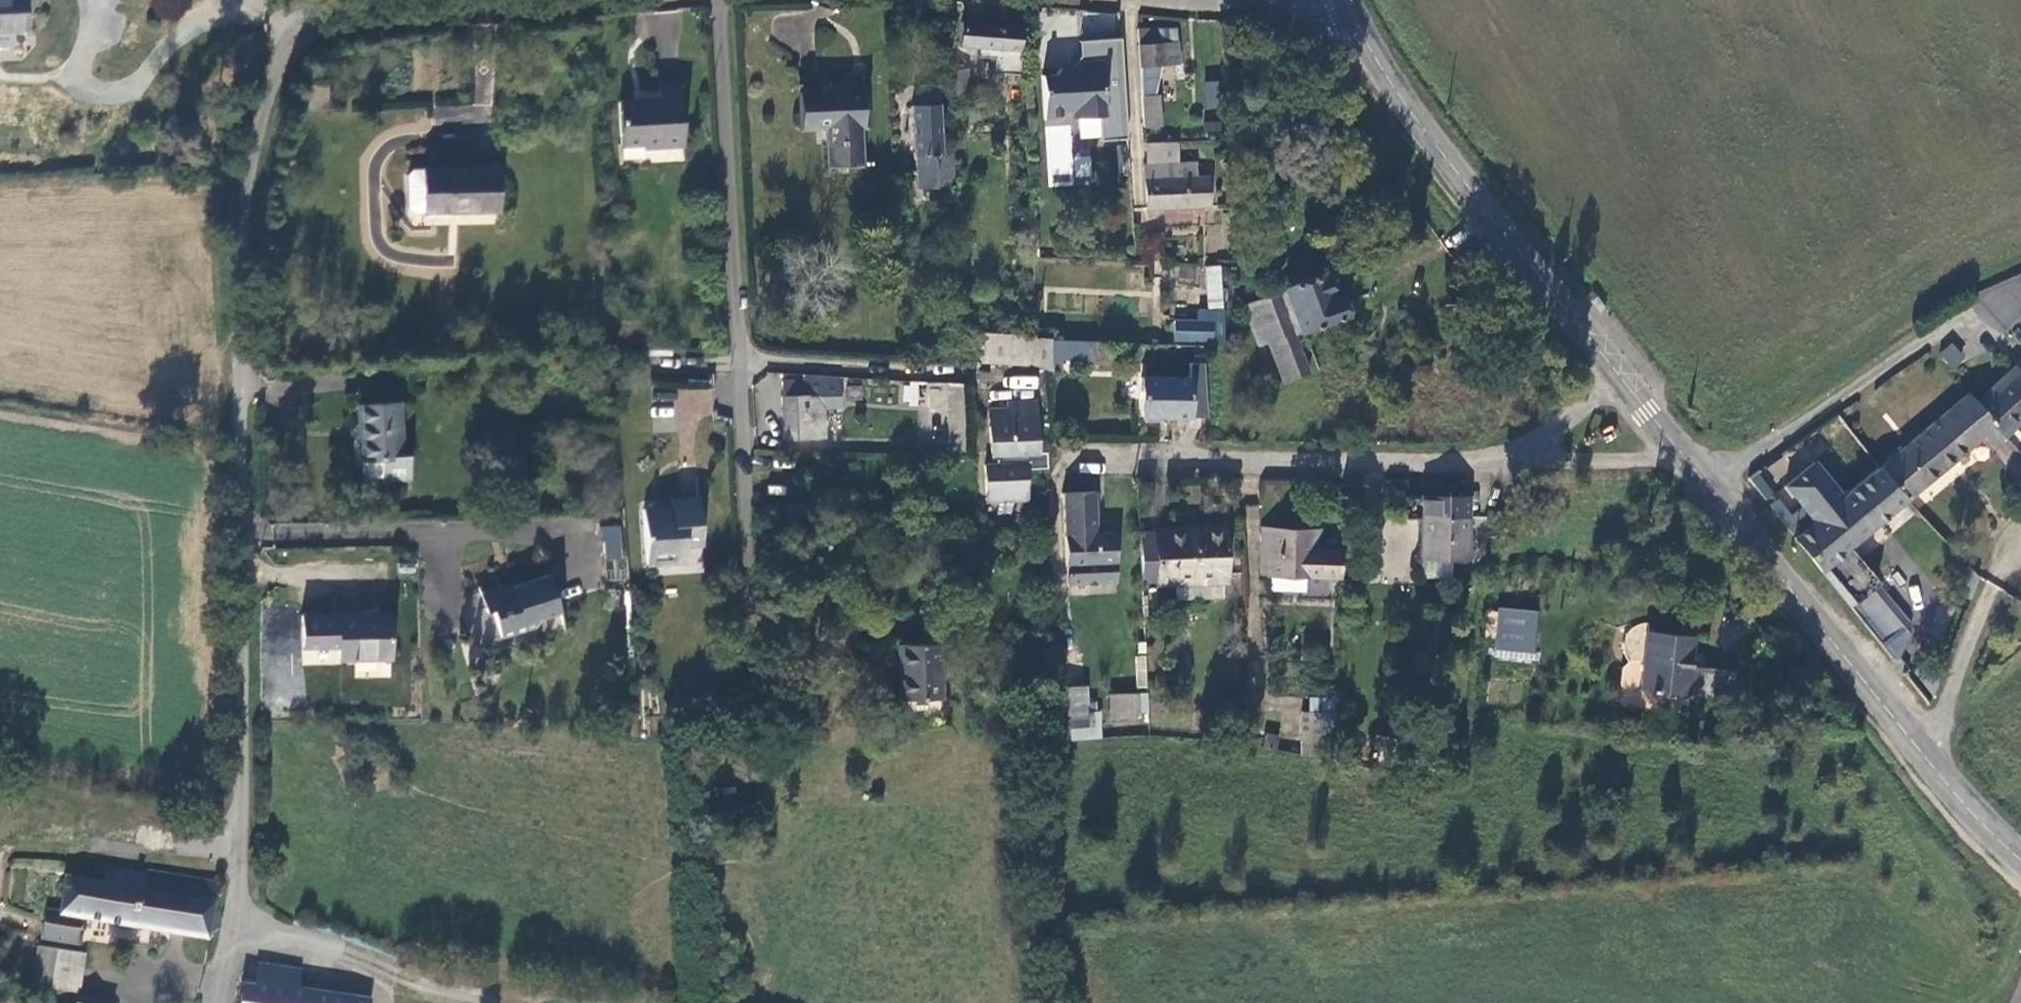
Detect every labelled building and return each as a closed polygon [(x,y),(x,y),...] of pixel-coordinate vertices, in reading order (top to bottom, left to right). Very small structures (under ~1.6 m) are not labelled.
[(22,29),(28,29),(26,0),(0,0),(0,31),(22,29)] [(1114,35),(1116,14),(1085,11),(1083,32),(1114,35)] [(979,45),(1021,48),(1019,26),(962,22),(960,43),(979,45)] [(1175,27),(1141,28),(1142,65),(1178,63),(1175,27)] [(22,29),(0,31),(0,46),(23,45),(22,29)] [(995,71),(1022,73),(1021,48),(979,45),(979,56),(996,57),(995,71)] [(1119,138),(1127,138),(1124,84),(1105,84),(1104,59),(1085,58),(1075,71),(1067,71),(1058,63),(1053,72),(1042,72),(1045,117),(1060,117),(1068,106),(1083,105),(1093,114),(1097,114),(1100,138),(1119,138)] [(1122,59),(1104,59),(1105,84),(1124,84),(1122,59)] [(969,69),(949,70),(951,101),(971,100),(969,69)] [(1221,81),(1205,81),(1204,109),(1220,109),(1221,81)] [(660,100),(633,101),(635,143),(643,142),(644,146),(685,145),(682,82),(659,83),(660,100)] [(863,83),(799,89),(800,128),(826,128),(827,163),(863,161),(861,124),(865,124),(863,83)] [(939,83),(922,84),(923,106),(913,106),(914,155),(916,188),(952,187),(951,153),(940,153),(939,83)] [(1162,123),(1159,95),(1145,95),(1147,123),(1162,123)] [(619,101),(622,143),(635,143),(633,101),(619,101)] [(1120,156),(1129,155),(1127,138),(1119,138),(1120,156)] [(1180,162),(1178,138),(1148,140),(1150,164),(1146,164),(1149,207),(1211,205),(1210,175),(1197,176),(1196,162),(1180,162)] [(406,205),(415,211),(497,209),(495,167),(412,169),(405,174),(406,205)] [(1142,255),(1161,253),(1159,233),(1140,235),(1142,255)] [(1211,307),(1211,337),(1211,343),(1223,343),(1222,264),(1206,264),(1206,308),(1211,307)] [(1348,314),(1332,268),(1285,283),(1286,286),(1244,302),(1257,342),(1295,331),(1348,314)] [(1197,316),(1176,315),(1176,335),(1211,337),(1211,307),(1206,308),(1197,307),(1197,316)] [(1027,355),(1050,367),(1050,356),(1048,334),(1034,333),(985,330),(962,329),(964,359),(1027,360),(1027,355)] [(1269,384),(1289,377),(1309,370),(1295,331),(1257,342),(1254,343),(1269,384)] [(1072,356),(1071,335),(1048,334),(1050,356),(1072,356)] [(1953,369),(1966,356),(1951,341),(1938,355),(1953,369)] [(2012,364),(1973,401),(2004,435),(2020,419),(2020,373),(2012,364)] [(826,434),(823,373),(804,372),(805,379),(781,379),(784,437),(826,434)] [(1190,415),(1190,377),(1143,377),(1143,414),(1190,415)] [(951,453),(967,452),(964,382),(948,381),(951,453)] [(1991,447),(2004,435),(1973,401),(1966,394),(1878,465),(1907,496),(1981,435),(1991,447)] [(996,452),(1009,451),(1040,450),(1037,398),(1012,399),(1012,405),(990,406),(992,452),(996,452)] [(399,404),(360,405),(363,472),(384,472),(384,478),(411,477),(410,450),(402,451),(399,404)] [(1048,450),(1040,450),(1009,451),(996,452),(997,460),(1025,459),(1025,468),(1049,467),(1049,456),(1048,450)] [(982,461),(984,501),(1027,498),(1025,468),(1025,459),(997,460),(982,461)] [(1783,485),(1812,520),(1841,496),(1812,461),(1783,485)] [(1848,546),(1907,496),(1878,465),(1841,496),(1812,520),(1792,536),(1819,568),(1825,563),(1854,597),(1875,580),(1848,546)] [(1066,565),(1116,564),(1114,530),(1097,530),(1095,489),(1064,490),(1066,565)] [(1423,517),(1422,555),(1465,556),(1467,495),(1406,492),(1405,516),(1423,517)] [(701,496),(671,499),(672,505),(645,507),(650,565),(688,562),(687,544),(705,542),(701,496)] [(1156,529),(1140,530),(1143,586),(1177,584),(1223,582),(1229,582),(1225,523),(1156,525),(1156,529)] [(619,525),(601,526),(603,561),(622,559),(619,525)] [(1306,576),(1344,577),(1343,554),(1343,548),(1316,547),(1316,528),(1262,527),(1261,575),(1272,575),(1306,576)] [(499,570),(478,576),(487,610),(494,608),(502,635),(536,626),(539,618),(560,612),(550,575),(504,589),(499,570)] [(1305,589),(1306,576),(1272,575),(1272,589),(1305,589)] [(1906,619),(1875,580),(1854,597),(1853,598),(1897,652),(1907,633),(1906,619)] [(1224,596),(1223,582),(1177,584),(1178,598),(1224,596)] [(1498,606),(1494,645),(1533,649),(1537,610),(1498,606)] [(391,612),(341,613),(342,644),(342,657),(392,655),(391,612)] [(342,644),(341,613),(299,615),(300,645),(342,644)] [(1648,628),(1648,622),(1639,625),(1631,631),(1627,640),(1626,647),(1628,654),(1632,660),(1629,660),(1626,661),(1624,664),(1623,667),(1620,702),(1628,708),(1639,709),(1641,688),(1648,628)] [(1691,663),(1695,633),(1648,628),(1641,688),(1732,698),(1735,668),(1691,663)] [(940,641),(899,641),(900,696),(941,695),(940,641)] [(1135,687),(1146,687),(1146,656),(1135,656),(1135,687)] [(1071,723),(1098,723),(1098,710),(1089,710),(1088,685),(1071,684),(1071,723)] [(1136,717),(1135,691),(1108,691),(1109,716),(1136,717)] [(1300,710),(1298,753),(1308,755),(1309,710),(1300,710)] [(1309,710),(1308,755),(1335,761),(1336,711),(1309,710)] [(107,880),(66,874),(60,908),(55,908),(51,936),(63,937),(78,939),(81,912),(208,933),(217,882),(149,869),(148,874),(109,868),(107,880)] [(86,952),(61,949),(39,947),(36,985),(58,988),(82,991),(86,952)] [(240,978),(238,1002),(369,1002),(370,999),(301,988),(269,983),(271,965),(253,963),(251,980),(240,978)] [(304,970),(271,965),(269,983),(301,988),(304,970)]
